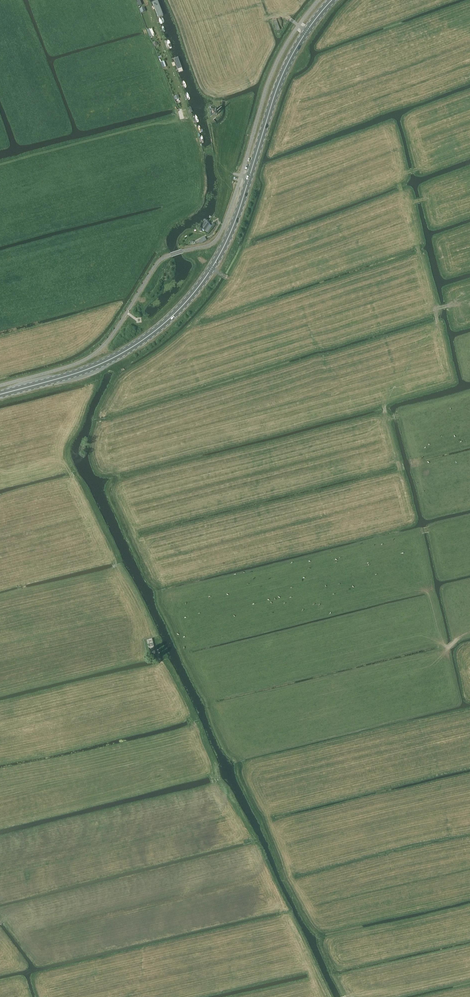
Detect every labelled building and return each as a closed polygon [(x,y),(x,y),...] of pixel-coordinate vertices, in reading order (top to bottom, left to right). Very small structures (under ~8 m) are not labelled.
[(152,1),(159,22),(165,20),(158,0),(154,0),(152,1)] [(279,17),(274,19),(277,30),(282,29),(279,17)] [(169,50),(174,63),(179,61),(174,48),(169,50)] [(206,222),(202,229),(204,231),(207,233),(211,226),(209,224),(206,222)] [(151,657),(156,655),(152,639),(147,640),(151,657)] [(152,679),(149,681),(152,686),(156,694),(160,692),(159,690),(159,689),(156,684),(155,685),(152,679)]
